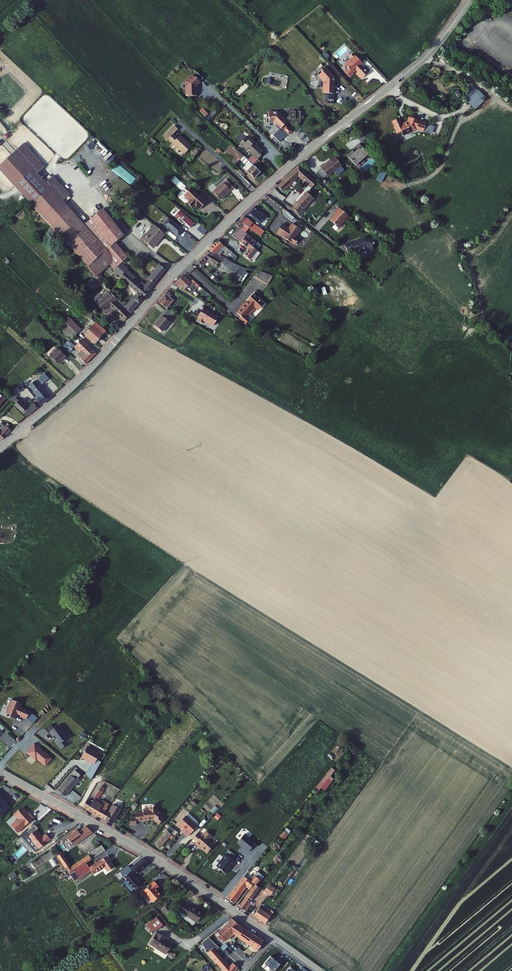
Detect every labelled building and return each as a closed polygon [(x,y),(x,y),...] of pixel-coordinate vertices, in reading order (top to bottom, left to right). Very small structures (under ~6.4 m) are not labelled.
[(365,56),(357,48),(353,51),(356,53),(348,60),(351,63),(348,66),(353,71),(357,68),(356,67),(360,63),(362,65),(361,66),(366,72),(372,67),(366,61),(365,63),(363,60),(364,59),(364,58),(365,56)] [(335,66),(331,61),(328,63),(327,62),(322,66),(329,74),(328,74),(328,78),(329,79),(328,82),(327,85),(329,86),(332,86),(337,86),(338,72),(337,72),(337,70),(335,67),(335,66)] [(205,74),(198,68),(195,71),(188,78),(189,91),(191,92),(199,92),(199,84),(200,81),(203,78),(202,78),(205,74)] [(475,109),(484,100),(481,97),(484,95),(478,89),(466,100),(475,109)] [(211,110),(204,104),(202,107),(208,113),(211,110)] [(302,117),(302,105),(292,105),(292,113),(290,115),(290,116),(291,117),(302,117)] [(280,106),(271,107),(271,117),(276,117),(278,119),(278,122),(281,125),(282,124),(284,126),(286,124),(290,128),(290,129),(294,125),(289,120),(288,121),(287,119),(290,116),(290,115),(282,107),(281,108),(280,106)] [(402,114),(397,117),(399,121),(398,122),(401,128),(404,127),(405,127),(407,130),(412,127),(413,128),(414,128),(417,126),(418,125),(417,125),(420,124),(420,123),(428,125),(430,117),(419,114),(420,112),(414,110),(412,118),(408,120),(407,117),(405,119),(402,114)] [(177,120),(173,125),(177,128),(181,124),(177,120)] [(284,126),(281,128),(286,133),(290,128),(286,124),(284,126)] [(173,125),(166,131),(170,135),(172,133),(187,149),(192,143),(181,132),(180,133),(176,129),(177,128),(173,125)] [(370,134),(364,126),(359,131),(364,137),(363,138),(364,140),(370,134)] [(183,130),(181,132),(192,143),(195,141),(183,130)] [(252,133),(249,131),(243,138),(251,146),(252,145),(254,147),(253,148),(257,151),(252,157),(255,160),(261,155),(265,150),(263,149),(267,146),(253,133),(252,133)] [(367,143),(363,138),(359,142),(361,144),(357,147),(355,145),(350,150),(360,161),(368,153),(370,154),(374,151),(367,143)] [(224,152),(228,156),(239,144),(235,141),(224,152)] [(248,166),(256,173),(262,166),(259,164),(255,160),(252,157),(239,144),(228,156),(234,161),(241,153),(248,160),(251,162),(248,166)] [(44,167),(26,148),(19,154),(36,173),(44,167)] [(331,157),(325,162),(332,171),(338,166),(341,169),(348,164),(346,161),(346,160),(340,152),(332,158),(331,157)] [(30,203),(48,187),(36,173),(19,154),(0,170),(30,203)] [(264,158),(261,155),(255,160),(259,164),(264,158)] [(298,165),(277,185),(282,190),(292,181),(293,182),(299,177),(308,185),(311,187),(316,181),(298,165)] [(322,167),(319,169),(323,178),(327,176),(322,167)] [(380,170),(376,179),(382,181),(386,172),(380,170)] [(230,174),(228,176),(235,183),(237,182),(230,174)] [(56,180),(52,175),(45,182),(49,187),(56,180)] [(228,176),(216,186),(223,194),(235,183),(228,176)] [(49,187),(48,187),(61,201),(67,196),(61,187),(56,180),(49,187)] [(56,180),(61,187),(67,196),(69,194),(56,180)] [(191,195),(189,198),(194,202),(196,200),(202,205),(209,196),(203,191),(200,191),(200,188),(193,182),(186,190),(191,195)] [(295,200),(297,201),(306,190),(306,189),(307,187),(308,188),(309,187),(310,188),(311,187),(308,185),(295,200)] [(30,203),(64,241),(83,225),(61,201),(48,187),(30,203)] [(297,201),(292,208),(298,214),(316,193),(310,188),(309,187),(308,188),(307,187),(306,189),(306,190),(297,201)] [(287,195),(283,200),(288,203),(292,198),(287,195)] [(249,208),(247,211),(253,215),(255,213),(260,217),(264,213),(265,214),(269,209),(264,205),(261,205),(256,201),(250,209),(249,208)] [(164,202),(161,205),(172,214),(174,210),(164,202)] [(183,206),(177,213),(181,217),(187,209),(183,206)] [(350,215),(341,207),(336,213),(334,215),(333,214),(330,218),(339,226),(346,218),(347,218),(350,215)] [(132,214),(139,220),(144,215),(137,208),(132,214)] [(101,209),(86,222),(125,267),(126,265),(123,263),(126,260),(130,257),(117,242),(126,235),(101,209)] [(198,218),(187,209),(181,217),(186,221),(188,219),(194,224),(198,218)] [(247,211),(242,217),(252,223),(265,231),(268,226),(253,215),(247,211)] [(287,211),(284,214),(292,220),(295,217),(287,211)] [(238,220),(242,223),(247,226),(249,228),(252,223),(242,217),(238,220)] [(138,293),(126,308),(131,313),(150,290),(137,279),(134,277),(132,275),(128,271),(125,267),(86,222),(83,225),(64,241),(99,279),(112,267),(121,276),(121,277),(138,293)] [(236,231),(241,234),(247,226),(242,223),(236,231)] [(187,235),(184,239),(192,246),(199,237),(184,224),(180,229),(187,235)] [(281,225),(277,232),(294,243),(296,243),(298,239),(298,238),(296,237),(298,233),(299,233),(301,230),(301,228),(294,224),(293,226),(291,225),(289,227),(288,230),(281,225)] [(145,235),(142,239),(147,244),(160,230),(153,225),(150,229),(152,230),(147,236),(145,235)] [(255,245),(250,252),(255,256),(266,241),(259,235),(250,229),(249,228),(247,226),(241,234),(255,245)] [(252,226),(250,229),(259,235),(261,233),(252,226)] [(164,234),(160,230),(147,244),(149,245),(150,244),(154,247),(164,234)] [(221,236),(213,244),(219,250),(219,249),(223,245),(226,247),(227,245),(232,249),(234,246),(221,236)] [(367,248),(373,248),(375,238),(366,236),(353,242),(353,241),(346,244),(349,252),(356,250),(357,252),(359,253),(362,251),(363,250),(367,248)] [(213,244),(200,257),(204,261),(211,255),(221,262),(222,259),(226,262),(224,265),(241,277),(242,275),(251,262),(247,262),(243,261),(239,260),(219,249),(219,250),(213,244)] [(133,266),(126,260),(123,263),(126,265),(130,269),(128,271),(132,275),(134,277),(138,273),(132,268),(133,266)] [(251,262),(242,275),(245,277),(256,261),(252,262),(251,262)] [(274,269),(263,263),(258,272),(269,278),(274,269)] [(140,276),(137,279),(150,290),(164,273),(158,269),(152,276),(150,274),(145,279),(144,278),(143,279),(140,276)] [(191,282),(183,276),(175,284),(189,292),(191,293),(199,285),(193,280),(191,282)] [(110,291),(97,302),(105,311),(111,305),(124,320),(131,313),(126,308),(110,291)] [(174,300),(166,294),(159,302),(168,308),(174,300)] [(248,300),(249,301),(255,307),(259,307),(262,303),(256,298),(257,297),(254,294),(248,300)] [(249,301),(238,313),(244,318),(244,319),(246,317),(255,307),(249,301)] [(210,310),(204,307),(198,318),(200,319),(199,320),(204,323),(205,320),(214,326),(219,317),(209,311),(210,310)] [(177,314),(169,310),(157,325),(165,332),(172,323),(171,322),(177,314)] [(71,315),(67,320),(78,331),(82,326),(71,315)] [(244,318),(240,322),(246,326),(250,321),(246,317),(244,319),(244,318)] [(95,322),(86,331),(95,340),(104,330),(95,322)] [(79,332),(66,346),(70,350),(77,342),(80,346),(81,348),(79,351),(83,354),(82,355),(86,359),(96,350),(79,332)] [(59,344),(51,353),(59,360),(64,355),(65,356),(68,353),(59,344)] [(30,373),(21,382),(25,387),(31,382),(40,393),(36,396),(41,401),(50,393),(35,376),(33,377),(30,373)] [(16,393),(11,396),(27,412),(38,403),(34,398),(26,404),(16,393)] [(1,437),(6,432),(6,431),(11,426),(6,422),(0,427),(0,436),(1,437)] [(23,702),(13,698),(7,711),(12,713),(12,715),(17,717),(19,711),(22,712),(22,714),(28,717),(31,709),(25,707),(24,708),(21,707),(23,702)] [(61,725),(59,722),(55,725),(50,729),(53,734),(54,734),(59,740),(58,741),(62,747),(67,743),(64,738),(69,735),(65,730),(65,729),(62,724),(61,725)] [(53,756),(36,741),(33,745),(32,746),(32,747),(31,748),(30,748),(27,752),(31,755),(32,753),(37,758),(39,756),(47,763),(53,756)] [(95,749),(89,745),(84,755),(97,762),(102,752),(95,748),(95,749)] [(330,775),(335,770),(332,767),(314,789),(318,792),(321,788),(325,790),(334,779),(330,775)] [(84,774),(77,768),(62,787),(70,794),(82,778),(81,777),(84,774)] [(0,783),(0,784),(0,811),(11,801),(4,793),(7,790),(0,783)] [(90,808),(104,815),(109,806),(111,803),(101,797),(107,785),(104,783),(94,800),(90,808)] [(91,790),(88,788),(80,802),(87,806),(91,799),(88,797),(90,792),(91,790)] [(31,811),(23,803),(15,810),(19,814),(12,821),(19,828),(35,813),(32,810),(31,811)] [(104,815),(116,822),(124,807),(116,803),(113,808),(109,806),(104,815)] [(161,809),(160,804),(153,804),(153,808),(150,808),(149,809),(146,809),(146,813),(143,813),(143,812),(139,812),(139,816),(139,820),(150,819),(155,819),(155,818),(157,818),(159,820),(158,820),(162,824),(167,817),(163,814),(164,813),(164,812),(161,809)] [(188,827),(186,828),(192,832),(199,824),(194,819),(196,816),(190,810),(188,813),(181,820),(188,827)] [(31,824),(35,828),(31,831),(34,835),(33,836),(37,840),(37,841),(40,844),(41,844),(47,839),(52,834),(47,829),(44,832),(43,832),(41,830),(42,829),(38,824),(39,823),(36,820),(31,824)] [(78,825),(69,832),(70,835),(60,842),(63,846),(65,848),(87,832),(92,826),(85,821),(81,826),(78,825)] [(158,842),(163,846),(175,830),(170,826),(158,842)] [(279,835),(284,839),(291,831),(286,827),(279,835)] [(195,837),(199,841),(205,834),(201,830),(195,837)] [(203,844),(210,851),(218,843),(212,837),(214,834),(209,830),(205,834),(199,841),(198,842),(202,846),(203,844)] [(100,840),(89,849),(93,854),(104,846),(100,840)] [(63,846),(57,850),(70,869),(71,868),(77,865),(72,858),(65,848),(63,846)] [(88,848),(72,858),(77,865),(88,858),(93,854),(89,849),(88,848)] [(91,862),(88,858),(77,865),(71,868),(76,875),(92,865),(94,868),(106,861),(110,866),(115,862),(108,851),(91,862)] [(141,858),(125,869),(128,872),(119,878),(130,894),(140,887),(130,875),(148,862),(141,858)] [(244,876),(249,869),(234,859),(229,866),(244,876)] [(38,867),(42,872),(53,866),(50,860),(38,867)] [(125,869),(124,867),(116,873),(119,878),(128,872),(125,869)] [(62,870),(54,876),(57,880),(65,875),(62,870)] [(265,876),(260,872),(253,879),(255,881),(257,882),(259,884),(265,876)] [(230,896),(238,901),(246,889),(246,888),(249,883),(252,886),(255,881),(253,879),(247,874),(240,884),(239,883),(230,896)] [(166,883),(162,878),(149,888),(154,893),(155,892),(159,899),(168,892),(163,886),(166,883)] [(242,904),(250,910),(254,903),(251,901),(262,886),(259,884),(257,882),(242,904)] [(277,888),(271,883),(266,890),(273,894),(277,888)] [(272,900),(276,904),(280,899),(279,899),(282,896),(278,894),(272,900)] [(206,905),(196,898),(189,905),(197,912),(206,905)] [(170,902),(166,905),(171,912),(175,909),(170,902)] [(210,909),(206,905),(197,912),(204,917),(210,909)] [(257,914),(268,922),(276,911),(273,908),(271,912),(262,906),(257,914)] [(160,911),(153,915),(159,924),(165,920),(160,911)] [(159,924),(153,915),(147,919),(153,928),(159,924)] [(242,925),(232,918),(225,925),(218,931),(217,930),(215,932),(221,939),(222,938),(226,942),(235,933),(236,932),(242,925)] [(161,925),(153,936),(170,949),(177,938),(173,935),(171,936),(169,934),(170,932),(161,925)] [(246,928),(242,925),(236,932),(239,935),(246,928)] [(256,936),(246,928),(239,935),(250,945),(256,936)] [(265,942),(256,936),(250,945),(257,952),(265,942)] [(219,948),(208,938),(201,944),(207,953),(218,965),(223,960),(215,952),(219,948)] [(194,959),(199,957),(196,948),(191,950),(194,959)] [(223,960),(218,965),(223,970),(236,970),(237,969),(234,966),(232,969),(223,960)]
